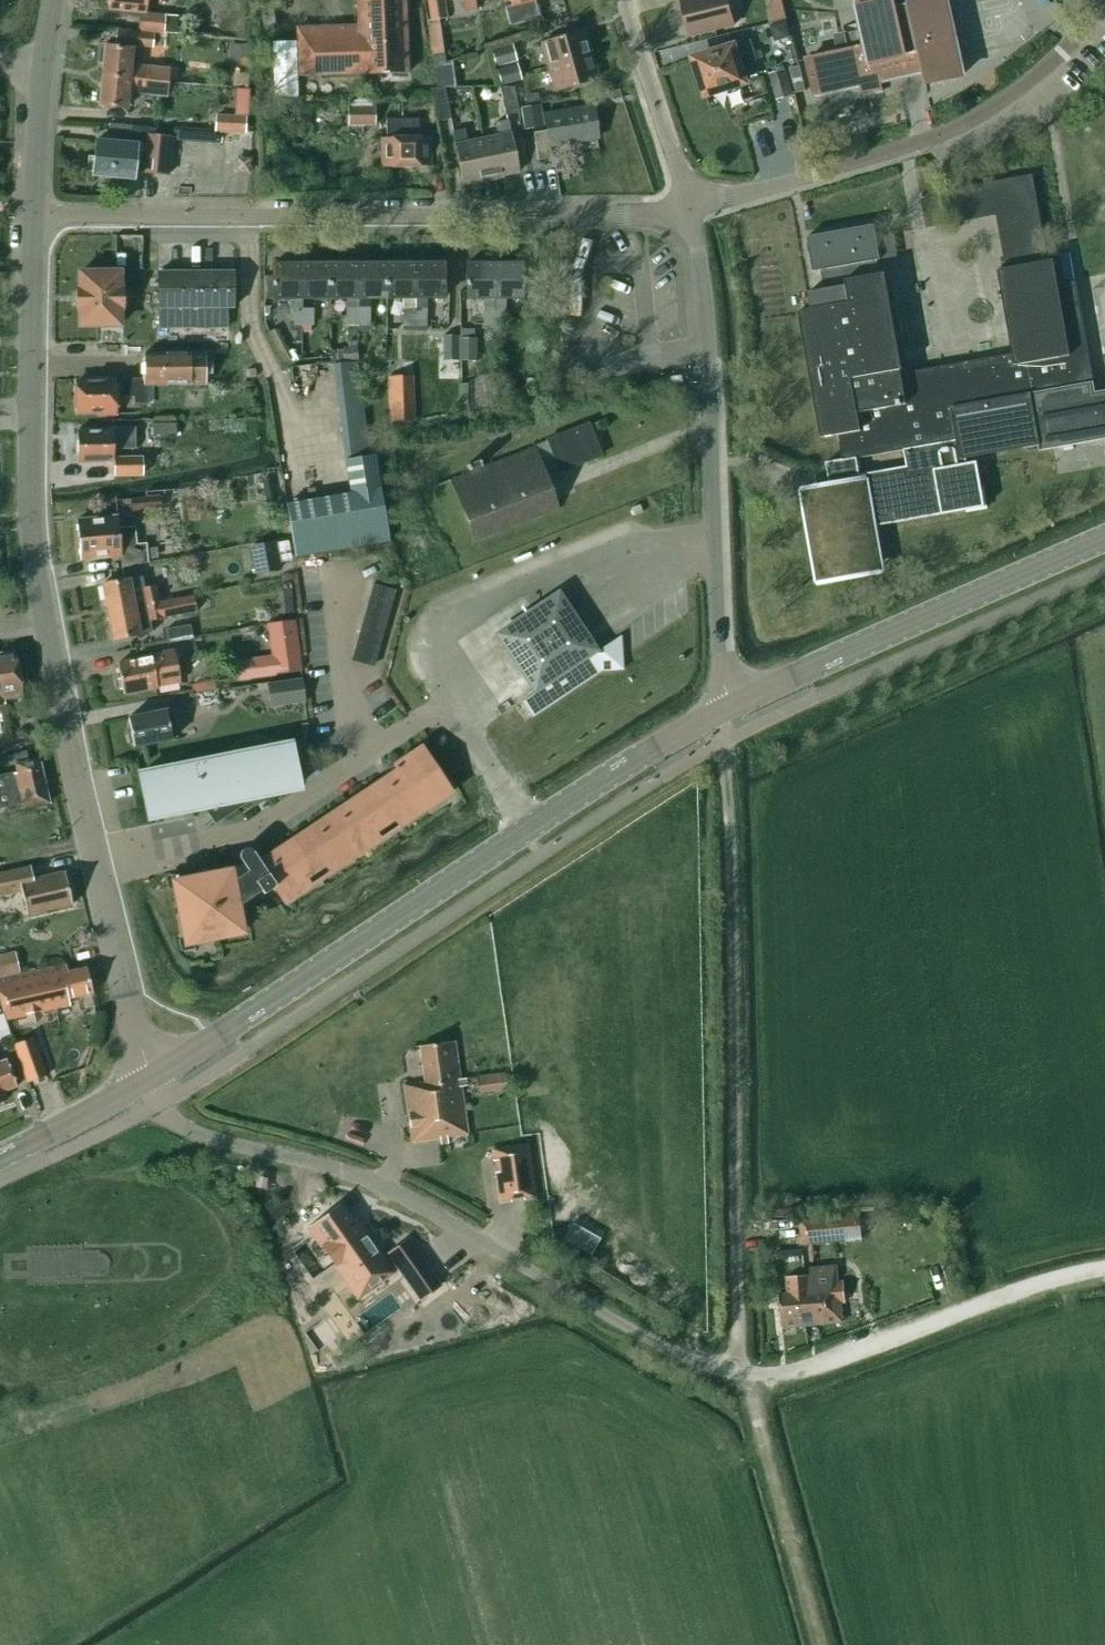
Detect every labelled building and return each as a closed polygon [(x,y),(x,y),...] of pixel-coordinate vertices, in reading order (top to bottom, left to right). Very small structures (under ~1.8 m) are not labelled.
[(166,16),(145,14),(147,0),(109,0),(108,11),(140,14),(139,31),(176,35),(178,17),(166,16)] [(274,12),(285,11),(284,0),(262,0),(263,29),(274,29),(274,12)] [(407,72),(404,0),(357,0),(358,26),(297,28),(299,77),(360,75),(360,74),(407,72)] [(431,21),(438,19),(447,18),(444,0),(427,0),(431,21)] [(511,7),(505,9),(510,27),(540,18),(535,0),(509,0),(511,7)] [(691,36),(734,25),(727,0),(682,0),(691,36)] [(946,0),(856,0),(862,28),(841,33),(845,51),(807,59),(815,95),(843,89),(843,91),(850,90),(850,88),(861,85),(863,95),(881,91),(879,81),(889,79),(889,81),(896,80),(896,78),(924,71),(927,83),(963,75),(960,63),(962,62),(961,56),(959,56),(956,42),(958,41),(970,49),(973,45),(961,37),(959,28),(953,30),(950,15),(951,14),(950,8),(948,8),(946,0)] [(774,4),(769,14),(771,24),(787,20),(782,2),(774,4)] [(431,21),(428,21),(429,32),(440,30),(438,19),(431,21)] [(787,22),(772,26),(775,36),(781,40),(791,37),(787,22)] [(152,33),(117,30),(115,45),(150,48),(152,33)] [(548,67),(590,55),(583,31),(541,43),(548,67)] [(706,56),(695,60),(700,75),(695,77),(701,96),(744,82),(739,64),(755,58),(750,42),(722,51),(722,49),(706,55),(706,56)] [(517,62),(511,44),(490,50),(496,68),(517,62)] [(102,76),(168,82),(170,70),(130,66),(131,49),(105,46),(104,49),(100,48),(99,62),(103,63),(102,76)] [(251,53),(230,51),(229,72),(250,73),(251,53)] [(444,54),(433,56),(437,88),(456,88),(454,79),(447,80),(445,63),(444,54)] [(590,55),(548,67),(555,91),(597,79),(590,55)] [(521,79),(516,64),(496,70),(500,85),(521,79)] [(806,91),(799,64),(789,66),(795,93),(806,91)] [(768,71),(777,100),(794,94),(785,66),(768,71)] [(167,95),(168,82),(102,76),(101,89),(97,90),(96,102),(99,103),(99,106),(125,109),(127,92),(167,95)] [(437,122),(451,119),(445,89),(431,92),(437,122)] [(501,94),(505,116),(519,113),(515,91),(501,94)] [(375,107),(348,107),(347,126),(374,126),(375,107)] [(598,138),(593,107),(543,115),(546,131),(533,133),(537,161),(550,159),(548,147),(598,138)] [(233,109),(232,118),(245,119),(245,110),(233,109)] [(539,110),(521,113),(524,131),(542,128),(539,110)] [(215,117),(214,131),(245,133),(245,120),(215,117)] [(430,167),(429,138),(418,138),(418,119),(386,119),(386,138),(381,138),(381,168),(430,167)] [(482,139),(490,178),(518,172),(508,120),(495,123),(498,136),(482,139)] [(108,125),(108,134),(130,136),(130,127),(108,125)] [(129,145),(96,142),(94,158),(89,157),(87,171),(93,172),(93,175),(133,179),(134,172),(168,175),(171,138),(170,138),(170,136),(166,135),(165,138),(155,137),(156,130),(151,129),(131,127),(129,145)] [(490,178),(482,139),(466,143),(463,129),(451,132),(462,184),(490,178)] [(956,439),(960,458),(966,457),(1039,444),(1040,451),(1054,448),(1104,439),(1104,391),(1096,392),(1076,281),(1058,285),(1054,260),(1048,261),(1043,237),(1002,245),(1006,269),(998,270),(1013,355),(903,374),(885,273),(883,273),(875,225),(807,237),(813,271),(822,270),(826,289),(809,292),(812,309),(799,311),(822,438),(838,435),(843,460),(857,457),(903,449),(956,439)] [(301,299),(330,298),(329,264),(301,265),(301,299)] [(345,327),(358,327),(357,264),(329,264),(330,298),(345,298),(345,327)] [(370,298),(386,298),(385,264),(357,264),(358,327),(359,327),(359,333),(370,333),(370,298)] [(402,325),(414,325),(414,308),(414,298),(413,264),(385,264),(386,298),(402,298),(402,325)] [(443,264),(413,264),(414,298),(443,298),(443,264)] [(484,324),(495,324),(494,264),(466,264),(466,298),(483,298),(484,324)] [(494,264),(495,324),(505,324),(505,298),(521,298),(521,264),(494,264)] [(300,299),(301,299),(301,265),(272,265),(272,299),(289,299),(289,325),(302,325),(302,309),(300,309),(300,299)] [(234,307),(233,272),(158,272),(158,308),(159,308),(159,328),(227,327),(227,308),(234,307)] [(119,273),(79,273),(79,290),(76,290),(76,309),(79,309),(79,326),(119,326),(119,308),(123,308),(123,290),(119,290),(119,273)] [(425,308),(414,308),(414,325),(414,330),(426,330),(426,324),(425,308)] [(302,309),(302,325),(313,325),(313,309),(302,309)] [(443,336),(442,360),(458,360),(458,336),(443,336)] [(476,339),(459,339),(459,360),(476,360),(476,339)] [(342,348),(343,363),(356,361),(354,347),(342,348)] [(144,385),(147,385),(206,385),(206,354),(143,354),(144,380),(144,385)] [(412,377),(389,378),(390,422),(413,422),(412,377)] [(683,384),(682,378),(670,379),(671,386),(683,384)] [(144,385),(144,380),(116,381),(116,380),(85,380),(85,383),(75,383),(76,412),(98,412),(98,414),(116,414),(116,407),(122,407),(122,396),(133,396),(133,404),(148,404),(147,385),(144,385)] [(515,380),(502,381),(503,394),(517,393),(515,380)] [(175,435),(175,423),(151,423),(151,435),(175,435)] [(450,480),(474,542),(556,509),(553,501),(542,473),(557,467),(558,471),(586,460),(600,454),(588,425),(450,480)] [(76,431),(77,462),(113,462),(114,476),(143,476),(143,458),(113,459),(113,449),(135,449),(135,428),(111,428),(111,431),(76,431)] [(967,464),(966,457),(960,458),(956,439),(903,449),(907,467),(860,476),(857,457),(843,460),(826,463),(831,489),(806,493),(820,575),(879,565),(872,527),(985,507),(977,462),(967,464)] [(293,558),(387,542),(372,456),(343,461),(349,494),(284,506),(293,558)] [(272,478),(263,480),(264,487),(273,486),(272,478)] [(159,497),(130,500),(131,512),(160,509),(159,497)] [(135,544),(134,528),(118,529),(117,517),(76,521),(80,560),(120,556),(121,568),(146,565),(144,543),(135,544)] [(275,540),(257,543),(262,572),(280,569),(279,562),(275,542),(275,540)] [(158,603),(158,602),(155,585),(143,588),(141,577),(102,584),(107,612),(158,603)] [(375,663),(395,591),(372,584),(352,657),(375,663)] [(292,585),(273,585),(273,612),(292,612),(292,585)] [(158,603),(107,612),(112,640),(152,632),(150,621),(162,619),(161,618),(195,612),(192,596),(158,602),(158,603)] [(538,692),(522,702),(532,717),(600,671),(622,670),(622,656),(620,636),(602,648),(602,653),(594,653),(557,597),(500,635),(538,692)] [(274,657),(234,662),(236,679),(275,674),(301,670),(294,620),(269,623),(274,657)] [(166,629),(168,642),(192,637),(190,624),(166,629)] [(138,657),(138,660),(117,664),(123,695),(157,688),(156,685),(179,680),(173,650),(138,657)] [(5,704),(4,697),(22,694),(15,651),(0,654),(0,705),(5,704)] [(301,678),(266,683),(269,706),(304,701),(301,678)] [(168,725),(180,722),(177,709),(166,711),(166,710),(128,718),(134,748),(172,740),(168,725)] [(140,775),(148,816),(203,805),(214,822),(245,801),(242,796),(298,785),(290,744),(140,775)] [(181,887),(175,888),(185,938),(191,937),(192,943),(243,932),(238,908),(238,907),(261,891),(263,894),(270,890),(274,888),(285,904),(302,892),(297,885),(307,878),(324,867),(334,860),(339,868),(372,846),(367,839),(376,832),(394,821),(403,814),(408,821),(441,800),(436,792),(446,785),(421,747),(393,765),(397,771),(401,776),(264,868),(260,862),(253,852),(253,851),(252,850),(251,850),(251,849),(250,849),(249,849),(249,848),(248,848),(247,848),(246,848),(245,848),(245,849),(244,849),(243,849),(243,850),(242,850),(241,851),(241,852),(240,852),(240,853),(240,854),(240,855),(240,856),(240,857),(240,858),(240,859),(241,860),(243,864),(248,871),(233,881),(230,870),(179,881),(181,887)] [(0,776),(0,808),(6,807),(7,813),(49,803),(39,759),(28,761),(26,752),(13,755),(15,764),(15,765),(17,773),(9,775),(0,776)] [(32,880),(29,867),(0,873),(0,896),(21,891),(27,915),(72,905),(65,872),(32,880)] [(0,981),(0,996),(6,1020),(70,1005),(70,1007),(86,1004),(84,995),(92,993),(86,968),(68,972),(66,965),(0,981)] [(2,1013),(0,1014),(0,1041),(10,1038),(2,1013)] [(46,1076),(33,1038),(14,1045),(27,1083),(46,1076)] [(424,1080),(403,1083),(411,1139),(439,1135),(440,1141),(447,1140),(446,1134),(467,1131),(460,1084),(465,1083),(464,1076),(459,1077),(453,1038),(418,1044),(424,1080)] [(5,1100),(2,1092),(10,1089),(17,1086),(7,1060),(0,1062),(0,1102),(5,1100)] [(505,1075),(478,1077),(480,1096),(507,1093),(505,1075)] [(535,1198),(527,1145),(492,1150),(499,1203),(526,1199),(535,1198)] [(339,1203),(308,1225),(358,1295),(392,1271),(354,1217),(351,1220),(339,1203)] [(800,1245),(862,1239),(859,1213),(797,1219),(798,1227),(802,1226),(803,1237),(799,1237),(800,1245)] [(407,1239),(389,1251),(408,1278),(426,1265),(407,1239)] [(776,1294),(779,1327),(840,1322),(836,1283),(808,1285),(809,1291),(776,1294)]
